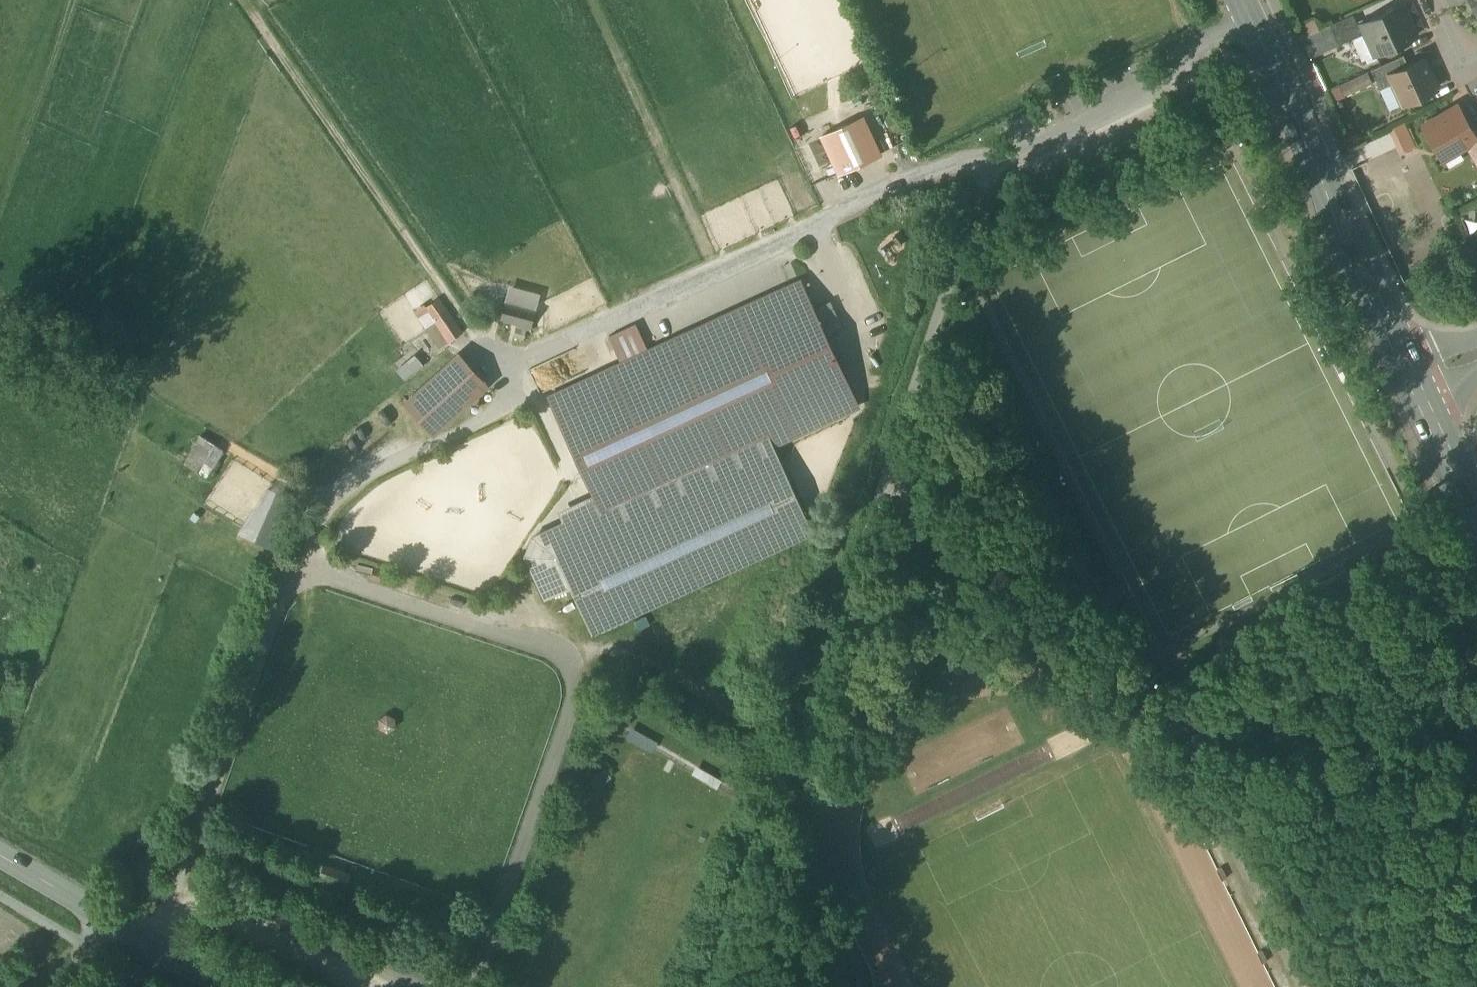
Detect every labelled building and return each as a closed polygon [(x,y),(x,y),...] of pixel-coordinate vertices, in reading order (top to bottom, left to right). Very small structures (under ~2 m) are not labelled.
[(1402,5),(1362,24),(1367,33),(1354,39),(1363,61),(1416,36),(1402,5)] [(1354,15),(1330,25),(1339,45),(1354,39),(1367,33),(1362,24),(1359,25),(1354,15)] [(1330,25),(1302,38),(1311,58),(1339,45),(1330,25)] [(1404,55),(1372,70),(1381,90),(1394,84),(1390,75),(1409,66),(1404,55)] [(1409,66),(1390,75),(1394,84),(1396,90),(1400,89),(1406,102),(1415,98),(1418,99),(1426,95),(1427,93),(1437,88),(1438,85),(1432,71),(1429,70),(1424,59),(1409,66)] [(1369,71),(1329,89),(1334,101),(1375,84),(1369,71)] [(1423,127),(1442,160),(1467,146),(1476,140),(1476,136),(1474,131),(1460,106),(1423,127)] [(863,116),(819,136),(837,174),(881,154),(863,116)] [(1406,121),(1393,127),(1404,152),(1416,146),(1406,121)] [(1354,165),(1373,210),(1412,193),(1387,137),(1381,139),(1386,151),(1354,165)] [(1467,146),(1476,165),(1476,140),(1467,146)] [(857,405),(799,277),(650,343),(639,319),(605,334),(616,360),(545,392),(592,498),(556,514),(562,527),(535,540),(528,559),(546,598),(574,585),(594,629),(809,532),(770,445),(857,405)] [(531,328),(541,292),(508,284),(498,319),(531,328)] [(440,293),(414,310),(439,348),(465,331),(440,293)] [(434,439),(490,386),(457,351),(401,404),(434,439)] [(403,379),(422,363),(415,354),(395,369),(403,379)] [(206,477),(223,449),(199,435),(182,462),(206,477)] [(239,533),(272,549),(295,500),(263,485),(239,533)] [(395,718),(385,715),(378,720),(378,729),(387,734),(395,728),(395,718)] [(642,734),(637,743),(652,750),(656,741),(642,734)] [(347,873),(327,867),(322,881),(342,887),(347,873)]
